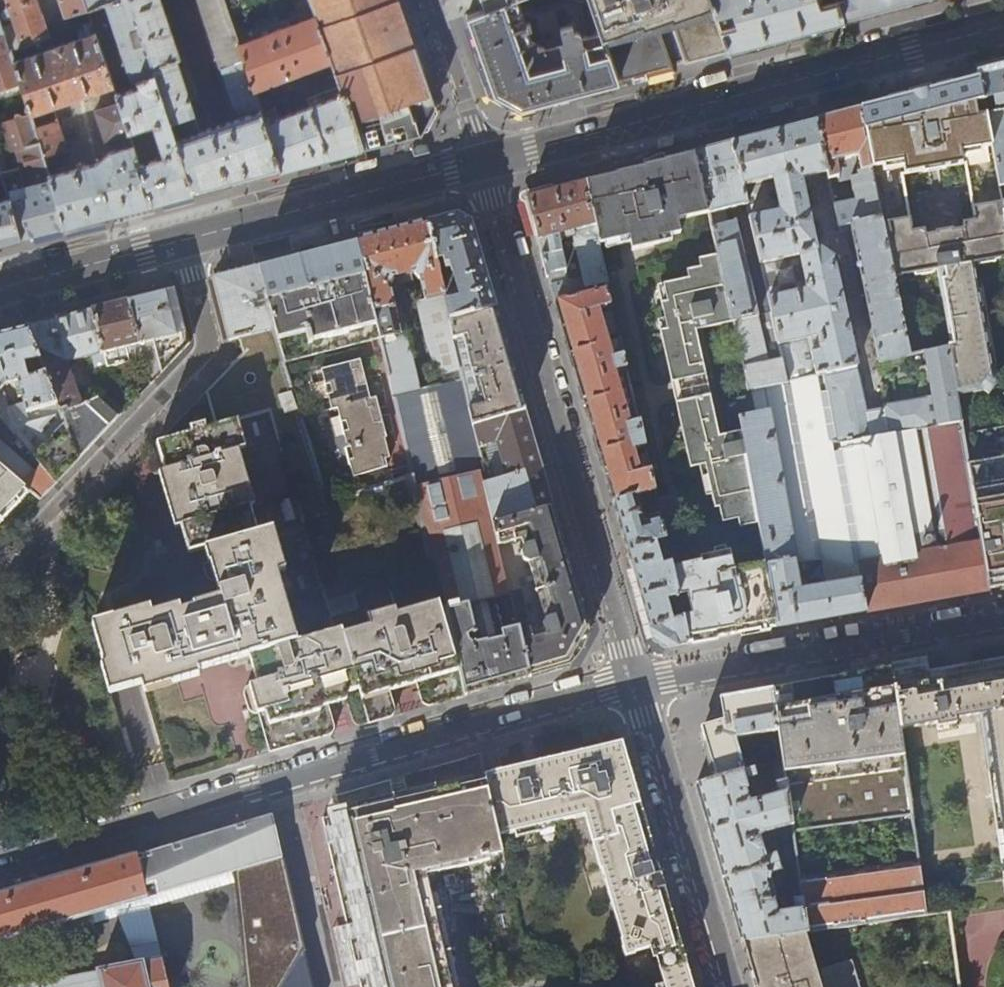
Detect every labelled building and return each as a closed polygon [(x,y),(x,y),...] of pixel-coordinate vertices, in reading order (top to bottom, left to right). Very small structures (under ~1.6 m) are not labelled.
[(8,7),(4,10),(4,13),(5,17),(7,18),(12,18),(14,23),(2,27),(9,49),(49,35),(36,0),(5,0),(8,7)] [(65,17),(67,17),(71,28),(91,21),(89,16),(87,9),(84,0),(60,0),(65,17)] [(87,9),(97,6),(104,3),(113,0),(84,0),(87,9)] [(128,0),(113,0),(104,3),(131,78),(137,80),(138,86),(115,94),(118,103),(128,132),(151,124),(162,155),(138,164),(151,204),(169,199),(193,193),(128,0)] [(193,193),(235,182),(280,170),(261,111),(263,110),(259,99),(255,89),(240,45),(239,41),(236,34),(224,0),(200,0),(239,118),(200,131),(177,61),(180,59),(160,0),(128,0),(193,193)] [(422,71),(397,0),(309,0),(311,5),(313,11),(315,16),(331,61),(340,86),(347,106),(350,105),(365,147),(387,142),(415,134),(401,78),(422,71)] [(485,10),(467,16),(481,55),(494,92),(521,107),(570,93),(619,81),(590,0),(513,0),(485,10)] [(485,10),(513,0),(482,0),(485,10)] [(619,81),(646,74),(671,67),(660,31),(659,31),(657,26),(674,21),(675,26),(674,26),(686,63),(697,60),(728,52),(710,0),(590,0),(619,81)] [(728,52),(756,45),(818,28),(844,21),(844,20),(839,0),(710,0),(728,52)] [(844,20),(865,14),(914,1),(919,0),(839,0),(844,20)] [(313,11),(311,5),(305,7),(307,13),(313,11)] [(97,6),(87,9),(89,16),(99,13),(97,6)] [(315,16),(240,45),(255,89),(331,61),(315,16)] [(9,49),(2,27),(0,19),(0,52),(9,49)] [(95,34),(13,60),(20,81),(30,112),(30,113),(113,86),(95,34)] [(13,60),(9,49),(0,52),(0,87),(20,81),(13,60)] [(435,106),(422,71),(401,78),(415,134),(421,133),(431,114),(435,106)] [(995,167),(998,186),(1003,185),(1003,71),(979,78),(995,167)] [(881,217),(910,355),(925,351),(948,346),(962,433),(1003,426),(1003,372),(1003,373),(997,336),(1003,334),(1003,278),(988,281),(982,244),(1002,241),(1003,244),(1003,243),(1003,245),(1003,221),(1003,212),(977,217),(970,171),(995,167),(979,78),(943,87),(902,98),(860,109),(881,217)] [(268,96),(259,99),(263,110),(261,111),(280,170),(318,160),(365,147),(350,105),(347,106),(340,86),(308,97),(312,107),(279,118),(275,106),(272,107),(268,96)] [(138,164),(128,132),(118,103),(96,111),(106,140),(120,136),(124,148),(110,152),(97,162),(80,167),(73,147),(67,149),(57,117),(56,117),(57,120),(35,127),(39,140),(62,227),(87,221),(125,210),(151,204),(138,164)] [(835,116),(816,121),(827,171),(829,178),(837,176),(838,181),(851,178),(855,200),(834,203),(839,225),(881,217),(860,109),(835,116)] [(62,227),(39,140),(35,127),(30,113),(30,112),(20,115),(19,110),(13,112),(14,117),(2,120),(11,149),(15,148),(21,165),(2,171),(21,238),(39,233),(62,227)] [(745,139),(732,143),(742,187),(773,180),(780,210),(749,218),(758,255),(768,299),(808,290),(818,335),(778,343),(787,382),(825,374),(838,448),(856,559),(860,579),(861,579),(866,611),(897,605),(942,597),(989,589),(962,433),(948,346),(925,351),(933,397),(883,406),(884,410),(865,413),(832,260),(817,249),(802,178),(827,171),(816,121),(796,126),(745,139)] [(709,149),(696,152),(710,216),(720,258),(735,325),(749,391),(751,390),(787,382),(778,343),(768,299),(758,255),(744,258),(735,220),(726,222),(723,211),(746,204),(742,187),(732,143),(709,149)] [(602,178),(584,181),(599,248),(628,241),(631,254),(657,248),(656,242),(679,237),(677,224),(710,216),(696,152),(667,160),(602,178)] [(21,238),(2,171),(0,165),(0,243),(21,238)] [(549,277),(560,316),(581,386),(602,460),(639,587),(654,638),(667,646),(675,645),(688,643),(682,616),(672,618),(666,598),(677,596),(672,571),(671,566),(663,567),(658,549),(667,547),(658,509),(647,512),(643,497),(655,494),(650,471),(639,474),(634,451),(645,449),(636,410),(624,413),(615,378),(628,374),(619,337),(607,341),(597,309),(611,306),(607,289),(594,292),(593,285),(607,282),(599,248),(584,181),(550,190),(527,196),(538,240),(547,237),(551,253),(541,255),(543,263),(546,277),(549,277)] [(457,214),(425,223),(448,322),(496,310),(483,265),(471,222),(457,214)] [(881,217),(839,225),(838,226),(839,233),(852,230),(879,363),(909,357),(908,355),(910,355),(881,217)] [(395,231),(358,240),(372,304),(374,311),(381,341),(394,395),(418,389),(399,305),(393,307),(388,287),(397,286),(396,279),(412,275),(418,278),(423,300),(417,301),(426,344),(438,376),(436,377),(437,385),(461,379),(448,322),(425,223),(395,231)] [(381,341),(374,311),(352,316),(350,309),(372,304),(358,240),(316,251),(301,256),(291,258),(257,267),(275,328),(286,366),(313,359),(310,348),(304,350),(296,323),(314,318),(307,285),(323,280),(341,352),(381,341)] [(301,256),(316,251),(314,247),(301,250),(301,256)] [(739,531),(759,527),(743,436),(719,438),(695,334),(735,325),(720,258),(698,263),(699,271),(686,274),(687,282),(663,288),(666,306),(660,307),(666,334),(659,336),(690,472),(705,469),(715,512),(718,512),(722,526),(738,523),(739,531)] [(275,328),(257,267),(235,273),(214,278),(224,319),(229,339),(238,337),(275,328)] [(341,352),(323,280),(307,285),(314,318),(296,323),(304,350),(310,348),(313,359),(341,352)] [(146,296),(127,301),(143,360),(150,385),(175,359),(190,344),(175,288),(146,296)] [(107,306),(92,310),(109,369),(143,360),(127,301),(107,306)] [(352,316),(374,311),(372,304),(350,309),(352,316)] [(58,319),(29,327),(41,359),(46,372),(62,413),(65,421),(80,459),(96,442),(81,404),(66,363),(92,357),(98,377),(104,375),(104,371),(109,370),(109,369),(92,310),(58,319)] [(512,363),(496,310),(448,322),(461,379),(472,425),(526,411),(519,388),(512,363)] [(607,333),(617,331),(612,311),(602,314),(607,333)] [(2,419),(10,428),(15,434),(30,422),(62,413),(46,372),(28,377),(24,364),(41,359),(29,327),(0,335),(0,391),(6,384),(18,382),(27,413),(12,417),(0,403),(0,416),(2,419)] [(275,328),(238,337),(243,354),(234,362),(157,443),(164,472),(158,473),(174,529),(179,527),(188,554),(203,550),(206,563),(201,564),(205,577),(206,579),(208,580),(210,581),(212,580),(216,597),(194,603),(195,607),(180,611),(177,601),(111,620),(110,619),(93,625),(105,666),(101,667),(109,696),(131,688),(131,687),(140,685),(143,692),(197,676),(196,672),(248,657),(256,684),(247,686),(245,688),(242,690),(242,694),(248,713),(251,715),(254,716),(257,715),(269,753),(311,741),(332,734),(334,732),(335,729),(328,703),(337,700),(345,698),(344,693),(357,688),(369,724),(378,721),(392,717),(394,715),(394,713),(394,710),(388,689),(414,682),(421,703),(423,706),(426,707),(442,703),(464,696),(443,607),(412,474),(327,503),(286,366),(275,328)] [(361,363),(323,372),(334,411),(338,410),(372,402),(361,363)] [(756,414),(740,417),(743,436),(759,527),(766,567),(777,627),(797,623),(843,615),(866,611),(861,579),(860,579),(856,559),(838,448),(825,374),(787,382),(751,390),(756,414)] [(482,598),(509,592),(485,491),(484,487),(480,474),(461,379),(394,395),(443,607),(467,601),(482,598)] [(118,419),(100,402),(105,397),(99,392),(95,399),(81,404),(96,442),(118,419)] [(338,410),(349,450),(386,441),(389,440),(379,400),(372,402),(338,410)] [(533,438),(526,411),(472,425),(477,445),(497,440),(518,515),(553,506),(547,484),(533,438)] [(10,428),(2,419),(0,420),(0,428),(5,433),(10,428)] [(69,470),(80,459),(65,421),(32,455),(40,466),(55,485),(69,470)] [(962,433),(989,589),(1003,586),(1003,426),(962,433)] [(386,441),(349,450),(347,451),(355,479),(389,469),(387,462),(391,461),(386,441)] [(27,488),(40,500),(48,493),(55,485),(40,466),(34,473),(0,443),(0,465),(27,488)] [(640,469),(649,467),(646,453),(637,454),(640,469)] [(0,465),(0,516),(27,488),(0,465)] [(649,507),(657,506),(656,498),(648,500),(649,507)] [(563,541),(553,506),(518,515),(493,522),(498,544),(519,538),(521,546),(518,551),(520,558),(526,561),(534,588),(528,589),(534,610),(537,612),(541,611),(543,618),(540,621),(540,625),(520,632),(531,677),(555,670),(570,666),(589,630),(584,613),(563,541)] [(682,616),(688,643),(777,627),(766,567),(733,573),(731,562),(701,567),(700,565),(672,571),(677,596),(682,616)] [(889,668),(898,730),(937,723),(938,726),(957,723),(957,718),(980,714),(1003,881),(1003,661),(927,675),(924,661),(889,668)] [(801,683),(772,689),(778,732),(782,760),(799,891),(800,901),(805,933),(926,916),(898,730),(889,668),(860,673),(801,683)] [(226,713),(220,686),(216,687),(213,675),(201,677),(209,717),(226,713)] [(735,739),(778,732),(772,689),(754,692),(724,697),(727,725),(702,731),(712,766),(715,779),(745,771),(735,739)] [(498,835),(591,813),(604,868),(599,869),(621,940),(629,937),(634,952),(650,948),(652,957),(655,957),(664,986),(693,986),(676,927),(655,855),(622,741),(484,774),(498,835)] [(498,835),(484,774),(480,754),(424,770),(403,776),(409,798),(397,802),(390,780),(340,795),(337,796),(341,814),(322,818),(325,828),(337,883),(349,935),(361,986),(452,986),(426,870),(502,851),(498,835)] [(745,771),(715,779),(697,785),(712,838),(733,910),(742,941),(805,933),(800,901),(792,902),(793,912),(775,914),(772,902),(774,902),(769,883),(772,875),(780,873),(775,858),(767,861),(764,851),(763,851),(760,840),(766,836),(780,831),(789,893),(799,891),(782,760),(770,763),(777,794),(751,801),(745,779),(755,776),(754,768),(745,771)] [(289,893),(273,823),(230,828),(137,856),(145,885),(164,880),(166,890),(235,872),(248,986),(310,986),(289,893)] [(148,896),(145,885),(137,856),(137,853),(107,862),(29,885),(0,893),(0,940),(148,896)] [(850,960),(815,970),(805,933),(742,941),(755,986),(858,986),(850,960)] [(168,979),(163,959),(12,986),(169,986),(168,979)]
